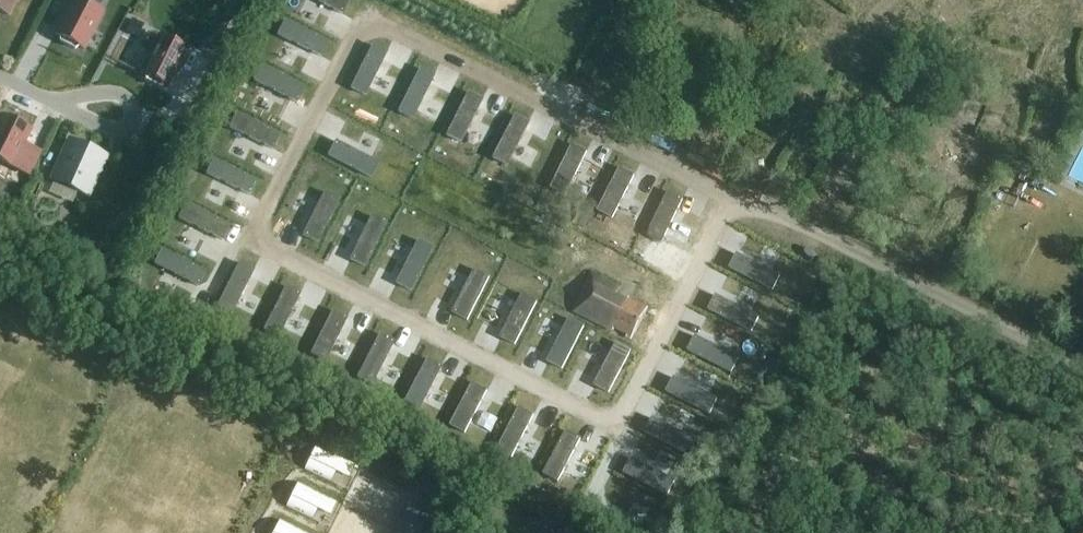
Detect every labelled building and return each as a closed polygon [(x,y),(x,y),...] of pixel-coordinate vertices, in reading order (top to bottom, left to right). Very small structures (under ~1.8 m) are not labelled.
[(17,0),(0,0),(0,10),(9,15),(17,0)] [(59,37),(59,42),(74,50),(79,47),(83,50),(103,13),(77,0),(72,0),(54,35),(59,37)] [(996,44),(1001,30),(957,13),(952,27),(996,44)] [(188,51),(158,36),(140,74),(145,76),(145,81),(160,89),(164,86),(169,88),(188,51)] [(986,132),(999,137),(1011,102),(998,97),(986,132)] [(27,185),(39,162),(23,154),(30,140),(1,125),(0,124),(0,171),(27,185)] [(89,197),(107,157),(69,140),(50,180),(89,197)] [(76,250),(70,261),(85,269),(91,257),(76,250)] [(626,302),(615,296),(619,289),(592,275),(574,311),(613,330),(614,327),(627,334),(626,337),(631,339),(647,309),(628,298),(626,302)] [(130,438),(141,444),(151,426),(140,420),(130,438)] [(355,464),(315,446),(304,471),(329,482),(332,475),(347,482),(355,464)] [(336,502),(296,483),(285,508),(310,520),(313,513),(328,519),(336,502)] [(393,532),(423,532),(429,521),(406,509),(393,532)] [(279,520),(274,532),(307,532),(279,520)]
